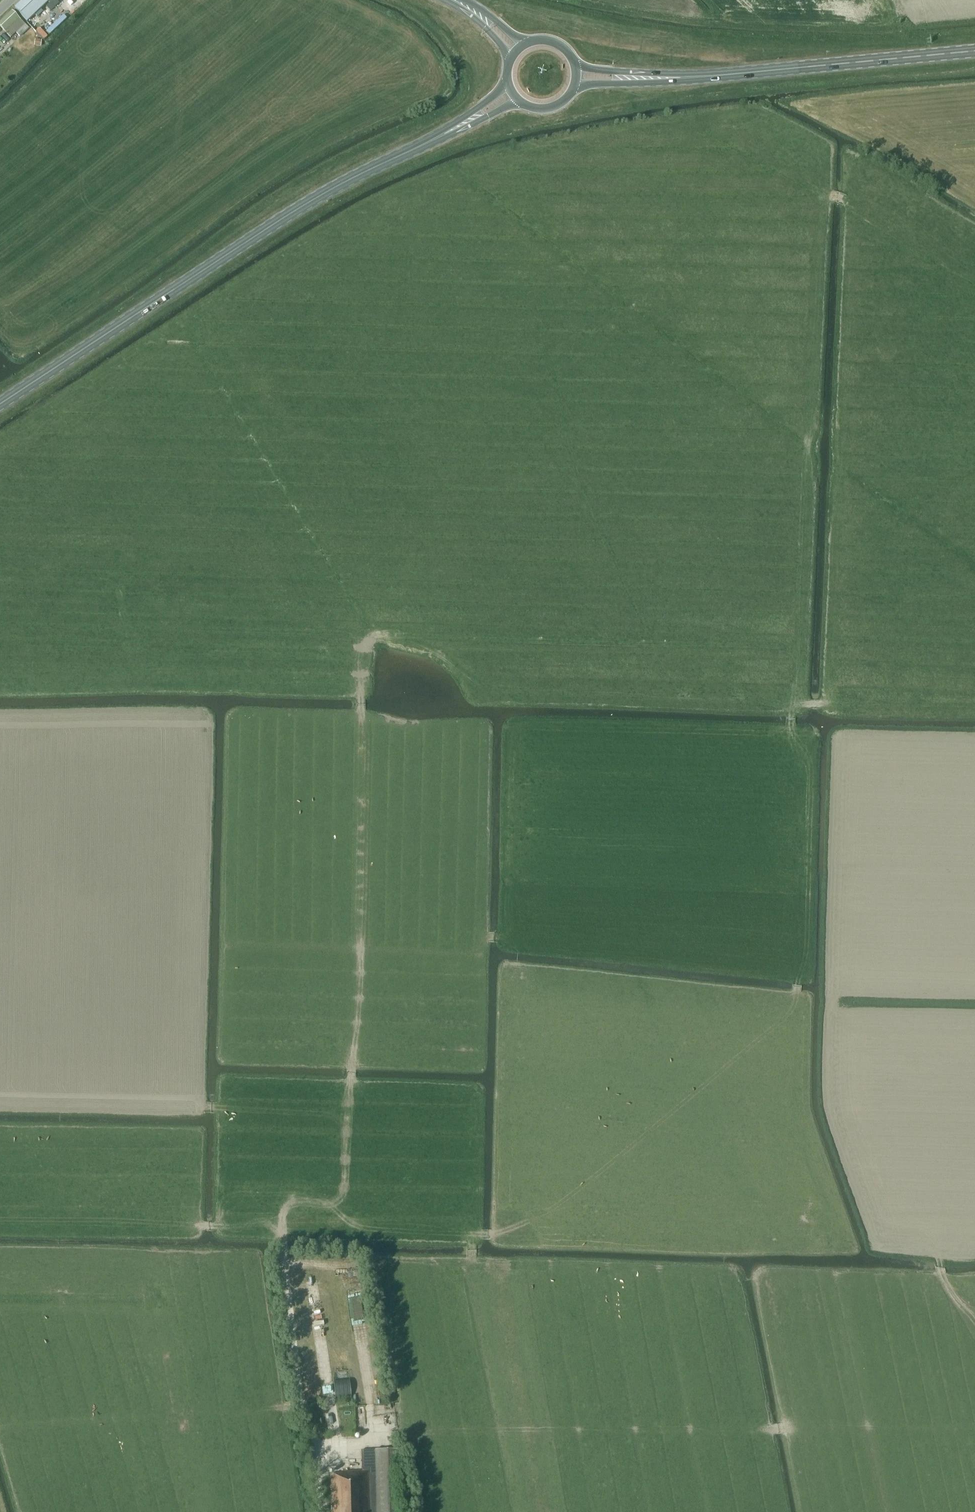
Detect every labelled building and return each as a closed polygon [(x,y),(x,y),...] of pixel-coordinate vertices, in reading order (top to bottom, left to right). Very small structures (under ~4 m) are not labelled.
[(27,22),(50,0),(24,0),(15,8),(27,22)] [(56,0),(50,0),(48,2),(50,4),(46,7),(50,11),(59,3),(56,0)] [(10,38),(16,32),(25,24),(12,11),(0,22),(0,27),(10,38)] [(29,28),(25,24),(16,32),(20,37),(29,28)] [(396,1449),(362,1450),(362,1471),(341,1472),(341,1474),(331,1474),(332,1511),(398,1511),(396,1449)]
